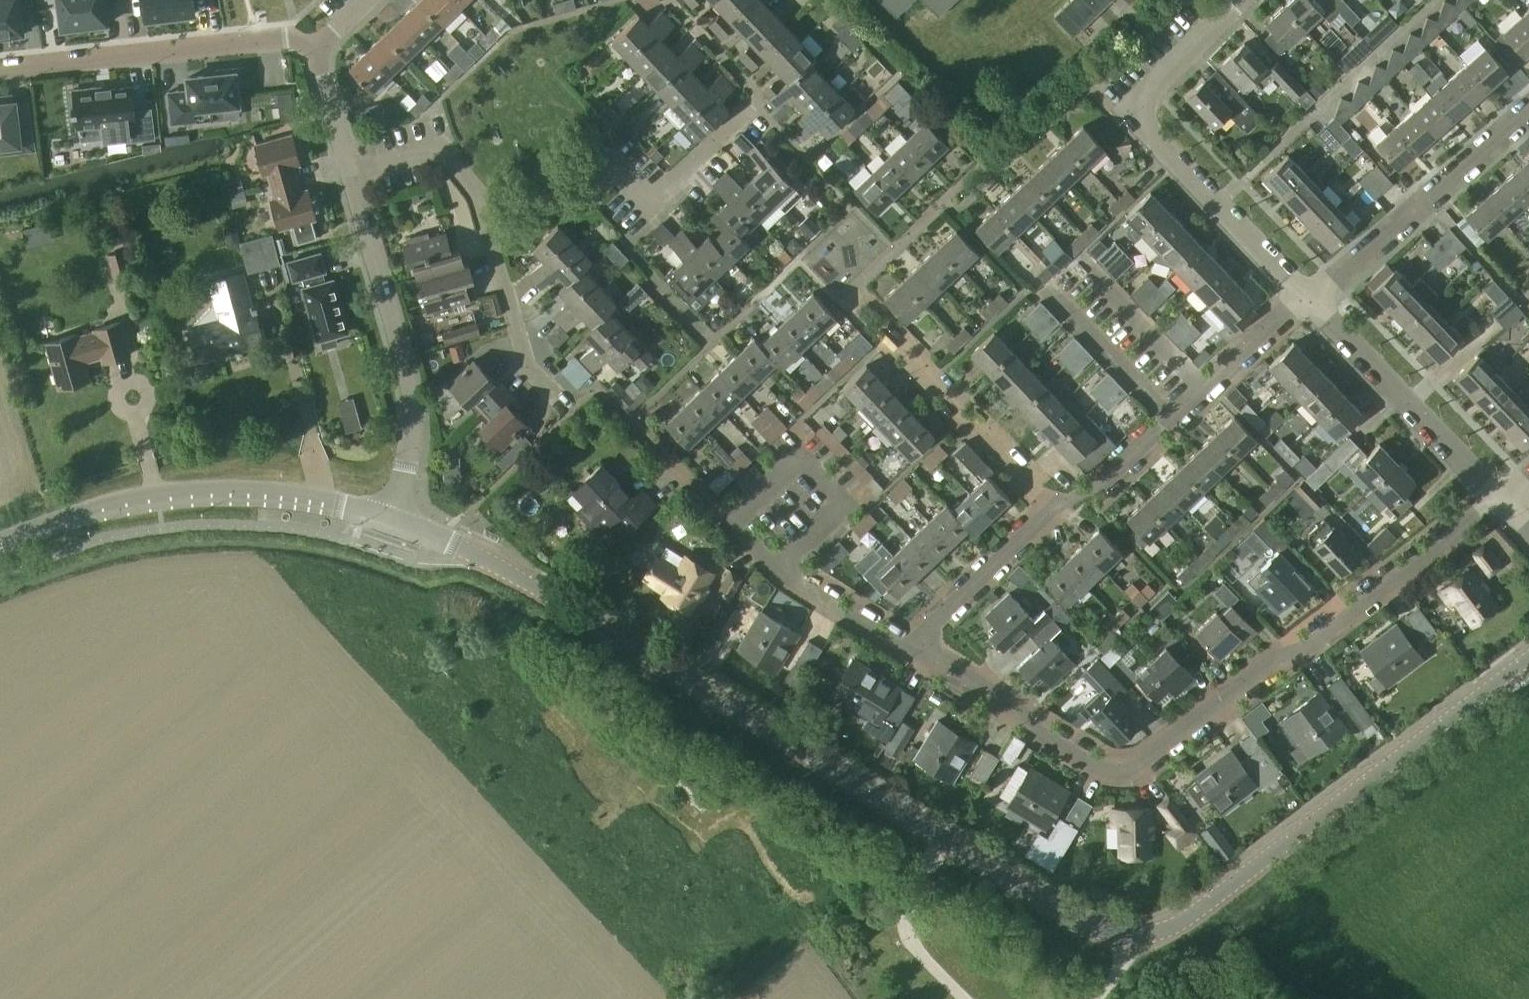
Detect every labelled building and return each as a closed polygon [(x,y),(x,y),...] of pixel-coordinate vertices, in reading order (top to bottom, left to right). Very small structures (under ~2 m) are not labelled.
[(9,39),(21,37),(21,34),(24,33),(21,5),(34,3),(33,0),(0,0),(0,36),(9,35),(9,39)] [(61,29),(84,26),(80,0),(57,0),(61,29)] [(84,26),(89,26),(89,29),(104,28),(103,24),(108,23),(105,0),(80,0),(84,26)] [(145,20),(157,19),(158,22),(170,20),(168,0),(142,0),(145,20)] [(170,20),(183,19),(182,15),(195,14),(193,0),(168,0),(170,20)] [(457,8),(449,0),(420,0),(418,2),(440,25),(457,8)] [(457,8),(466,0),(449,0),(457,8)] [(556,13),(566,10),(563,0),(553,3),(556,13)] [(566,10),(576,7),(574,0),(564,0),(563,0),(566,10)] [(715,3),(729,19),(749,0),(718,0),(715,3)] [(761,0),(749,0),(729,19),(744,35),(771,10),(761,0)] [(897,17),(915,0),(881,0),(897,17)] [(939,16),(956,0),(924,0),(939,16)] [(1054,16),(1075,37),(1113,0),(1071,0),(1054,16)] [(1285,5),(1306,29),(1322,15),(1329,23),(1339,13),(1340,12),(1329,0),(1290,0),(1285,5)] [(1340,12),(1339,13),(1352,26),(1361,17),(1344,0),(1329,0),(1340,12)] [(1473,0),(1457,0),(1455,4),(1454,7),(1461,11),(1473,0)] [(1444,1),(1438,20),(1437,23),(1445,26),(1461,11),(1454,7),(1455,4),(1444,1)] [(423,42),(440,25),(418,2),(401,18),(423,42)] [(1267,21),(1274,29),(1264,39),(1280,54),(1289,45),(1306,29),(1285,5),(1267,21)] [(1466,6),(1461,11),(1459,13),(1471,26),(1477,20),(1466,6)] [(612,40),(627,57),(668,17),(661,10),(646,24),(638,15),(612,40)] [(786,25),(771,10),(744,35),(759,50),(786,25)] [(1363,37),(1372,47),(1398,23),(1388,13),(1363,37)] [(1522,13),(1503,30),(1525,55),(1528,52),(1528,22),(1522,13)] [(709,25),(716,32),(725,23),(719,16),(709,25)] [(627,57),(642,72),(669,46),(661,38),(675,24),(668,17),(627,57)] [(1427,17),(1421,37),(1420,40),(1427,42),(1445,26),(1437,23),(1438,20),(1427,17)] [(406,59),(423,42),(401,18),(383,35),(406,59)] [(732,30),(725,23),(716,32),(722,39),(732,30)] [(800,41),(786,25),(759,50),(774,66),(800,41)] [(494,26),(483,36),(491,44),(501,34),(494,26)] [(1409,59),(1427,42),(1420,40),(1421,37),(1410,33),(1404,53),(1403,55),(1409,59)] [(389,75),(406,59),(383,35),(366,51),(389,75)] [(491,44),(483,36),(477,42),(485,49),(491,44)] [(1336,61),(1346,72),(1372,47),(1363,37),(1336,61)] [(816,57),(800,41),(774,66),(789,81),(809,62),(810,63),(816,57)] [(1295,97),(1304,88),(1278,60),(1270,67),(1269,65),(1246,41),(1222,64),(1248,90),(1256,83),(1261,88),(1274,76),(1294,98),(1295,97)] [(642,72),(657,88),(698,49),(691,42),(677,55),(669,46),(642,72)] [(1485,45),(1466,62),(1488,87),(1506,71),(1485,45)] [(738,57),(745,64),(755,54),(748,47),(738,57)] [(657,88),(672,103),(699,77),(691,69),(705,56),(698,49),(657,88)] [(1393,49),(1386,69),(1385,71),(1393,74),(1409,59),(1403,55),(1404,53),(1393,49)] [(372,92),(389,75),(366,51),(348,68),(372,92)] [(761,61),(755,54),(745,64),(751,70),(761,61)] [(437,56),(429,68),(441,76),(449,64),(437,56)] [(458,60),(449,69),(456,77),(465,68),(458,60)] [(789,81),(780,89),(770,99),(768,101),(775,108),(789,95),(798,104),(825,78),(810,63),(809,62),(789,81)] [(1488,87),(1466,62),(1448,78),(1470,103),(1488,87)] [(1375,91),(1393,74),(1385,71),(1386,69),(1375,65),(1369,85),(1368,88),(1375,91)] [(169,98),(172,123),(212,119),(211,107),(238,104),(237,88),(241,88),(238,68),(216,70),(216,74),(187,77),(189,95),(170,98),(169,92),(168,92),(169,98)] [(456,77),(449,69),(443,75),(450,83),(456,77)] [(664,111),(679,127),(728,79),(722,73),(707,86),(699,77),(672,103),(664,111)] [(792,126),(798,133),(840,94),(825,78),(798,104),(806,112),(792,126)] [(1314,78),(1306,87),(1316,98),(1323,92),(1326,89),(1314,78)] [(1470,103),(1448,78),(1430,94),(1452,119),(1470,103)] [(702,135),(729,109),(721,100),(735,87),(728,79),(679,127),(694,143),(702,135)] [(1207,79),(1206,80),(1187,97),(1214,126),(1229,112),(1244,128),(1260,113),(1233,85),(1222,96),(1207,79)] [(1358,81),(1351,101),(1351,103),(1358,106),(1375,91),(1368,88),(1369,85),(1358,81)] [(770,99),(780,89),(774,83),(764,93),(770,99)] [(134,111),(131,86),(110,89),(110,87),(96,89),(96,87),(73,90),(73,93),(69,93),(72,118),(76,118),(77,127),(102,124),(104,140),(128,137),(129,141),(154,138),(150,109),(134,111)] [(1306,87),(1304,88),(1295,97),(1297,99),(1291,104),(1299,113),(1305,108),(1316,98),(1306,87)] [(416,102),(416,101),(409,94),(401,101),(409,109),(416,102)] [(416,101),(416,102),(423,110),(431,102),(424,94),(416,101)] [(855,110),(840,94),(798,133),(805,140),(819,126),(828,135),(855,110)] [(883,112),(892,103),(883,94),(874,103),(883,112)] [(1452,119),(1430,94),(1412,110),(1434,135),(1452,119)] [(1358,106),(1351,103),(1351,101),(1341,97),(1335,116),(1341,122),(1358,106)] [(14,102),(0,104),(0,146),(19,144),(19,141),(31,140),(27,104),(15,105),(14,102)] [(423,110),(416,102),(409,109),(416,116),(423,110)] [(875,119),(883,112),(874,103),(866,110),(875,119)] [(618,113),(609,105),(599,115),(613,130),(624,120),(618,113)] [(1412,110),(1394,125),(1416,151),(1434,135),(1412,110)] [(1334,117),(1326,124),(1342,142),(1350,135),(1334,117)] [(865,128),(857,119),(839,136),(847,145),(865,128)] [(925,120),(907,138),(930,162),(948,144),(925,120)] [(1333,151),(1342,142),(1326,124),(1317,133),(1333,151)] [(1416,151),(1394,125),(1376,142),(1397,167),(1416,151)] [(1086,166),(1104,149),(1083,126),(1065,144),(1086,166)] [(776,202),(794,185),(755,144),(754,144),(741,131),(733,139),(747,154),(748,152),(763,167),(753,177),(776,202)] [(176,144),(190,142),(189,134),(175,135),(176,144)] [(166,145),(176,144),(175,135),(165,136),(166,145)] [(269,173),(272,186),(297,179),(293,166),(300,164),(292,135),(255,145),(263,174),(269,173)] [(839,152),(847,145),(839,136),(831,144),(839,152)] [(907,138),(890,154),(912,178),(930,162),(907,138)] [(161,150),(160,143),(142,145),(143,155),(161,150)] [(1068,183),(1086,166),(1065,144),(1047,160),(1068,183)] [(890,154),(872,171),(895,195),(912,178),(890,154)] [(1265,177),(1281,195),(1305,173),(1288,155),(1265,177)] [(1521,165),(1528,174),(1528,158),(1521,165)] [(1051,199),(1068,183),(1047,160),(1029,177),(1051,199)] [(1377,165),(1368,172),(1384,190),(1393,183),(1377,165)] [(1528,199),(1528,174),(1521,165),(1503,181),(1523,204),(1528,199)] [(727,171),(720,178),(758,218),(776,202),(753,177),(742,187),(727,171)] [(895,195),(872,171),(854,188),(876,212),(895,195)] [(1384,190),(1368,172),(1359,181),(1358,179),(1344,192),(1350,197),(1362,185),(1375,199),(1384,190)] [(1281,195),(1298,212),(1321,190),(1305,173),(1281,195)] [(1033,216),(1051,199),(1029,177),(1012,194),(1033,216)] [(728,200),(718,210),(741,235),(741,234),(758,218),(720,178),(713,184),(728,200)] [(297,179),(272,186),(276,198),(271,200),(279,229),(316,219),(308,190),(300,192),(297,179)] [(230,195),(241,192),(238,180),(226,184),(230,195)] [(1505,221),(1523,204),(1503,181),(1485,197),(1505,221)] [(1126,190),(1117,198),(1125,207),(1134,198),(1126,190)] [(1298,212),(1314,230),(1338,208),(1321,190),(1298,212)] [(1125,215),(1143,233),(1167,210),(1149,191),(1125,215)] [(230,196),(233,207),(245,204),(242,193),(230,196)] [(1015,233),(1033,216),(1012,194),(994,211),(1015,233)] [(1486,237),(1505,221),(1485,197),(1466,214),(1486,237)] [(1117,198),(1107,207),(1115,216),(1125,207),(1117,198)] [(1355,225),(1338,208),(1314,230),(1331,247),(1355,225)] [(741,235),(718,210),(711,217),(723,230),(712,240),(730,259),(749,242),(741,234),(741,235)] [(1143,233),(1160,251),(1184,228),(1167,210),(1143,233)] [(997,250),(1015,233),(994,211),(976,228),(997,250)] [(676,236),(662,222),(651,231),(665,246),(669,242),(684,258),(673,268),(672,267),(663,276),(696,311),(723,285),(713,276),(675,236),(676,236)] [(48,223),(23,229),(27,245),(52,238),(48,223)] [(1092,223),(1082,232),(1090,241),(1100,231),(1092,223)] [(527,274),(534,282),(575,243),(557,225),(533,248),(543,258),(527,274)] [(1172,264),(1176,268),(1201,245),(1184,228),(1160,251),(1151,258),(1152,261),(1170,266),(1172,264)] [(1457,254),(1466,246),(1450,228),(1441,236),(1457,254)] [(683,229),(676,236),(675,236),(713,276),(730,259),(712,240),(708,235),(698,245),(683,229)] [(959,269),(978,252),(956,229),(938,247),(959,269)] [(417,277),(422,276),(464,263),(459,247),(450,250),(445,231),(429,235),(427,231),(405,237),(407,242),(402,243),(408,263),(413,262),(417,277)] [(1090,241),(1082,232),(1072,241),(1081,249),(1090,241)] [(273,234),(240,243),(248,273),(281,264),(273,234)] [(1448,262),(1457,254),(1441,236),(1432,244),(1448,262)] [(1064,265),(1065,264),(1072,257),(1054,238),(1043,249),(1061,268),(1064,265)] [(618,265),(626,258),(611,240),(603,247),(618,265)] [(1096,259),(1105,269),(1124,251),(1115,241),(1096,259)] [(575,243),(534,282),(541,288),(557,273),(566,283),(567,283),(583,267),(583,268),(592,260),(575,243)] [(1439,270),(1448,262),(1432,244),(1423,252),(1439,270)] [(1176,268),(1193,286),(1218,263),(1201,245),(1176,268)] [(941,286),(959,269),(938,247),(920,264),(941,286)] [(114,281),(133,277),(136,276),(128,248),(107,254),(114,281)] [(1124,251),(1105,269),(1115,279),(1133,261),(1124,251)] [(336,344),(334,336),(347,332),(332,279),(324,282),(321,272),(324,271),(319,253),(287,262),(292,280),(302,277),(305,287),(302,288),(317,341),(321,340),(323,348),(336,344)] [(468,261),(464,263),(422,276),(426,290),(421,291),(427,312),(432,311),(433,316),(455,309),(453,305),(470,300),(465,280),(473,278),(468,261)] [(1371,289),(1388,307),(1413,284),(1412,284),(1396,266),(1393,269),(1386,262),(1368,280),(1374,287),(1371,289)] [(1193,286),(1210,303),(1235,280),(1218,263),(1193,286)] [(924,303),(941,286),(920,264),(902,281),(924,303)] [(1045,283),(1054,274),(1046,266),(1037,274),(1045,283)] [(553,317),(559,324),(600,285),(583,268),(583,267),(567,283),(566,283),(558,290),(569,301),(553,317)] [(210,282),(215,302),(190,326),(199,360),(263,343),(254,310),(258,309),(257,304),(252,305),(243,273),(210,282)] [(1429,302),(1430,302),(1437,294),(1420,276),(1412,284),(1413,284),(1388,307),(1405,324),(1429,302)] [(1130,295),(1139,304),(1158,286),(1148,277),(1130,295)] [(1210,303),(1227,321),(1223,324),(1233,334),(1251,316),(1243,308),(1252,299),(1235,280),(1210,303)] [(905,321),(924,303),(902,281),(884,298),(905,321)] [(623,295),(633,304),(646,291),(637,282),(623,295)] [(581,315),(591,325),(592,326),(609,310),(617,302),(600,285),(559,324),(566,330),(581,315)] [(1167,296),(1158,286),(1139,304),(1149,314),(1167,296)] [(813,292),(795,310),(817,333),(836,316),(813,292)] [(1000,293),(990,302),(998,310),(1008,302),(1000,293)] [(1508,295),(1490,311),(1498,320),(1516,303),(1508,295)] [(1022,320),(1032,329),(1050,311),(1041,301),(1022,320)] [(998,310),(990,302),(981,311),(989,319),(998,310)] [(1405,324),(1421,342),(1446,319),(1430,302),(1429,302),(1405,324)] [(1498,320),(1505,329),(1524,312),(1516,303),(1498,320)] [(592,326),(591,325),(584,333),(594,343),(578,358),(585,366),(626,327),(609,310),(592,326)] [(795,310),(777,327),(799,350),(817,333),(795,310)] [(1060,321),(1050,311),(1032,329),(1041,339),(1060,321)] [(1163,330),(1172,339),(1191,321),(1182,312),(1163,330)] [(1461,335),(1446,319),(1421,342),(1437,358),(1461,335)] [(1201,332),(1191,321),(1172,339),(1182,349),(1201,332)] [(104,362),(130,355),(120,322),(95,329),(95,332),(77,337),(76,334),(47,343),(60,388),(89,380),(84,361),(102,356),(104,362)] [(477,322),(460,327),(463,339),(480,334),(477,322)] [(964,326),(954,336),(963,344),(972,335),(964,326)] [(617,368),(630,356),(641,369),(655,356),(643,344),(642,344),(626,327),(585,366),(591,373),(607,357),(617,368)] [(799,350),(777,327),(760,344),(775,362),(781,368),(799,350)] [(970,353),(987,371),(1010,349),(993,331),(970,353)] [(963,344),(954,336),(945,344),(953,353),(963,344)] [(1056,355),(1065,364),(1084,347),(1075,337),(1056,355)] [(758,378),(775,362),(760,344),(754,338),(736,355),(758,378)] [(1268,364),(1285,383),(1311,359),(1293,340),(1268,364)] [(1084,347),(1065,364),(1075,374),(1093,356),(1084,347)] [(1027,367),(1010,349),(987,371),(1004,389),(1027,367)] [(849,351),(841,358),(849,367),(858,359),(849,351)] [(1454,376),(1470,393),(1495,370),(1478,353),(1454,376)] [(736,355),(719,372),(741,395),(758,378),(736,355)] [(831,385),(849,367),(841,358),(823,376),(831,385)] [(1327,376),(1311,359),(1285,383),(1302,400),(1327,376)] [(468,402),(476,411),(503,386),(494,376),(491,379),(472,360),(448,383),(467,404),(468,402)] [(842,388),(859,406),(883,383),(866,365),(842,388)] [(1004,389),(1021,407),(1044,385),(1027,367),(1004,389)] [(1470,393),(1488,411),(1512,388),(1495,370),(1470,393)] [(719,372),(701,388),(723,412),(741,395),(719,372)] [(1090,390),(1099,400),(1118,382),(1108,372),(1090,390)] [(1344,394),(1327,376),(1302,400),(1319,418),(1344,394)] [(607,390),(621,406),(631,396),(617,380),(607,390)] [(1118,382),(1099,400),(1109,410),(1127,392),(1118,382)] [(900,401),(883,383),(859,406),(876,423),(900,401)] [(800,387),(799,389),(811,403),(822,393),(814,384),(805,392),(800,387)] [(1061,402),(1044,385),(1021,407),(1038,424),(1061,402)] [(503,386),(476,411),(485,420),(479,426),(498,447),(524,423),(505,403),(512,396),(503,386)] [(701,388),(683,405),(705,429),(723,412),(701,388)] [(1512,388),(1488,411),(1505,429),(1528,406),(1512,388)] [(811,403),(799,389),(792,395),(804,409),(811,403)] [(1361,412),(1344,394),(1319,418),(1336,436),(1361,412)] [(786,423),(794,417),(776,398),(769,405),(786,423)] [(917,418),(900,401),(876,423),(893,441),(917,418)] [(1038,424),(1055,442),(1078,420),(1061,402),(1038,424)] [(1239,411),(1247,419),(1256,411),(1248,403),(1239,411)] [(705,429),(683,405),(665,423),(687,446),(705,429)] [(768,406),(759,414),(779,435),(787,427),(768,406)] [(1524,444),(1528,449),(1528,406),(1505,429),(1522,446),(1524,444)] [(1256,411),(1247,419),(1257,429),(1266,421),(1256,411)] [(361,428),(356,412),(343,416),(347,432),(361,428)] [(1073,461),(1073,460),(1086,473),(1116,444),(1086,413),(1078,420),(1055,442),(1073,461)] [(770,443),(779,435),(759,414),(751,422),(770,443)] [(1237,456),(1255,438),(1233,416),(1215,433),(1237,456)] [(934,436),(917,418),(893,441),(910,459),(934,436)] [(816,432),(823,440),(832,432),(832,431),(824,424),(816,432)] [(832,432),(823,440),(832,449),(840,440),(847,433),(839,424),(832,431),(832,432)] [(1219,472),(1237,456),(1215,433),(1198,450),(1219,472)] [(1273,446),(1281,454),(1289,446),(1281,437),(1273,446)] [(954,452),(981,481),(969,492),(991,515),(1009,498),(988,476),(993,471),(965,442),(954,452)] [(1367,455),(1358,445),(1344,459),(1354,469),(1356,469),(1372,485),(1397,461),(1379,443),(1367,455)] [(940,445),(931,453),(940,461),(948,453),(940,445)] [(1289,446),(1281,454),(1291,464),(1300,456),(1289,446)] [(1202,489),(1219,472),(1198,450),(1180,467),(1202,489)] [(735,459),(726,451),(718,459),(726,467),(735,459)] [(735,460),(743,469),(752,461),(743,452),(735,460)] [(931,470),(940,461),(931,453),(923,461),(931,470)] [(1300,456),(1291,464),(1305,478),(1316,467),(1302,453),(1300,456)] [(1305,478),(1314,488),(1335,468),(1326,458),(1305,478)] [(849,467),(857,475),(865,467),(858,459),(849,467)] [(735,460),(727,468),(735,477),(743,469),(735,460)] [(1372,485),(1390,503),(1388,505),(1398,515),(1412,501),(1402,491),(1414,479),(1397,461),(1372,485)] [(618,539),(628,528),(653,505),(639,491),(632,498),(600,464),(573,490),(585,502),(575,511),(598,535),(606,526),(618,539)] [(857,475),(868,487),(876,480),(873,477),(874,476),(865,467),(857,475)] [(1184,506),(1202,489),(1180,467),(1163,484),(1184,506)] [(708,486),(716,494),(729,483),(720,474),(708,486)] [(905,478),(896,486),(904,495),(913,487),(905,478)] [(1314,488),(1305,478),(1293,489),(1314,510),(1325,499),(1314,488)] [(1277,479),(1268,488),(1276,497),(1286,487),(1277,479)] [(883,488),(876,480),(868,487),(875,495),(883,488)] [(1167,523),(1184,506),(1163,484),(1145,500),(1167,523)] [(896,503),(904,495),(896,486),(888,494),(896,503)] [(1276,497),(1268,488),(1259,497),(1267,506),(1276,497)] [(946,503),(973,532),(991,515),(969,492),(952,509),(946,503)] [(1148,540),(1167,523),(1145,500),(1127,518),(1148,540)] [(946,503),(928,520),(951,544),(968,528),(973,533),(973,532),(946,503)] [(1249,503),(1231,520),(1240,530),(1258,512),(1249,503)] [(869,512),(861,520),(869,528),(877,521),(869,512)] [(1314,586),(1300,571),(1308,563),(1264,518),(1252,528),(1272,549),(1275,547),(1278,550),(1260,567),(1268,575),(1255,588),(1278,611),(1291,599),(1295,603),(1314,586)] [(1333,526),(1332,527),(1324,519),(1308,533),(1308,540),(1313,546),(1340,573),(1360,554),(1333,526)] [(860,537),(869,528),(861,520),(852,528),(860,537)] [(928,520),(910,537),(933,560),(951,544),(928,520)] [(1240,530),(1231,520),(1214,537),(1223,547),(1240,530)] [(1396,536),(1386,525),(1367,544),(1377,554),(1396,536)] [(1104,569),(1122,552),(1100,529),(1082,546),(1104,569)] [(483,536),(496,542),(499,536),(486,530),(483,536)] [(910,537),(893,554),(915,577),(933,560),(910,537)] [(1214,537),(1197,555),(1206,564),(1223,547),(1214,537)] [(897,595),(915,577),(893,554),(882,542),(875,549),(881,555),(862,573),(882,593),(889,586),(897,595)] [(1473,553),(1490,575),(1501,566),(1484,545),(1473,553)] [(682,552),(680,555),(666,546),(660,556),(656,553),(641,579),(663,593),(661,596),(689,613),(714,572),(682,552)] [(1086,586),(1104,569),(1082,546),(1064,563),(1086,586)] [(1206,564),(1197,555),(1187,565),(1196,574),(1206,564)] [(1068,603),(1086,586),(1064,563),(1046,580),(1068,603)] [(1473,625),(1498,606),(1469,567),(1439,590),(1449,604),(1454,600),(1473,625)] [(743,577),(730,569),(716,594),(729,602),(743,577)] [(1156,592),(1150,584),(1133,599),(1140,607),(1154,594),(1156,592)] [(1179,599),(1168,589),(1150,608),(1162,620),(1173,609),(1171,607),(1179,599)] [(1024,629),(1032,637),(1062,608),(1054,600),(1045,609),(1034,619),(1010,594),(986,617),(997,628),(989,635),(1003,649),(1024,629)] [(1243,642),(1255,631),(1230,605),(1219,615),(1217,613),(1196,632),(1219,656),(1238,637),(1243,642)] [(1121,606),(1113,614),(1122,624),(1131,616),(1121,606)] [(1406,636),(1413,645),(1436,628),(1419,606),(1400,620),(1410,633),(1406,636)] [(1051,637),(1061,627),(1070,617),(1062,608),(1032,637),(1040,646),(1018,666),(1033,681),(1039,674),(1051,687),(1076,663),(1051,637)] [(774,671),(797,633),(760,610),(737,649),(774,671)] [(1122,624),(1113,614),(1105,623),(1109,627),(1095,640),(1106,651),(1124,634),(1118,628),(1122,624)] [(1361,650),(1379,673),(1368,681),(1377,692),(1387,684),(1388,685),(1423,658),(1413,645),(1406,636),(1396,623),(1361,650)] [(808,640),(794,665),(807,673),(822,648),(808,640)] [(1176,695),(1194,678),(1166,648),(1136,677),(1157,699),(1168,687),(1176,695)] [(915,696),(901,687),(901,688),(852,659),(829,696),(867,719),(862,727),(887,742),(900,720),(915,696)] [(1139,723),(1117,700),(1127,691),(1097,659),(1087,668),(1111,695),(1091,713),(1119,742),(1139,723)] [(1341,675),(1328,685),(1364,733),(1377,723),(1341,675)] [(1310,754),(1345,728),(1318,693),(1283,719),(1310,754)] [(951,781),(975,743),(938,720),(914,757),(951,781)] [(1221,811),(1256,785),(1259,789),(1282,772),(1270,754),(1253,732),(1240,742),(1249,754),(1240,761),(1231,749),(1195,776),(1221,811)] [(999,759),(985,750),(971,773),(984,782),(999,759)] [(1044,829),(1068,790),(1029,767),(1006,805),(1044,829)] [(691,768),(676,784),(701,810),(717,795),(691,768)] [(1173,826),(1165,832),(1179,850),(1200,834),(1170,795),(1157,805),(1173,826)] [(1091,805),(1078,797),(1064,820),(1077,829),(1091,805)] [(1118,856),(1150,856),(1149,807),(1111,808),(1111,826),(1118,826),(1118,856)]
